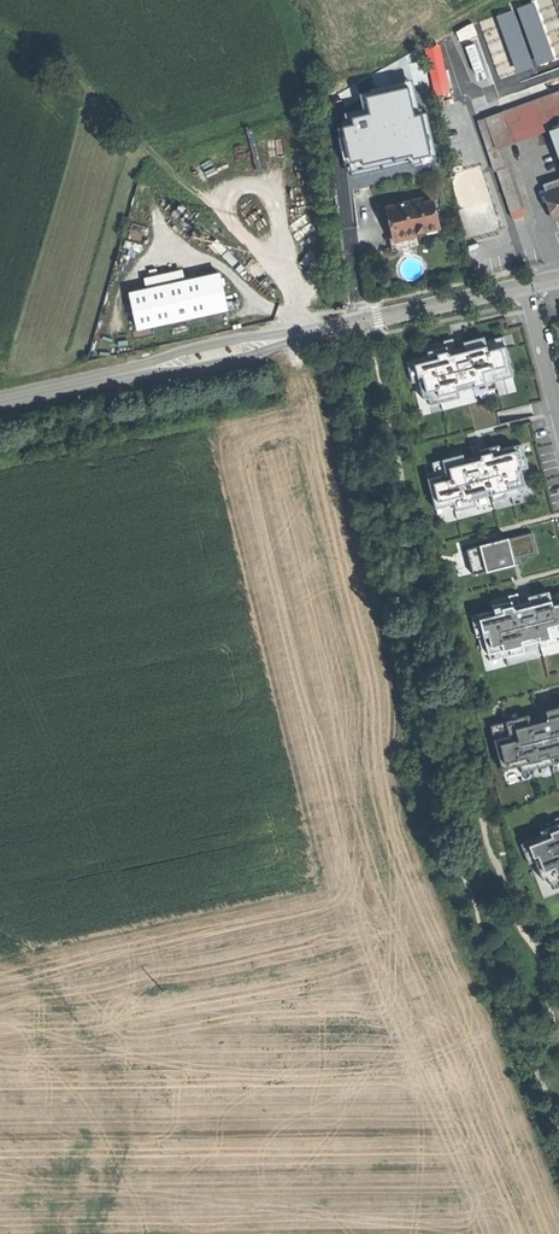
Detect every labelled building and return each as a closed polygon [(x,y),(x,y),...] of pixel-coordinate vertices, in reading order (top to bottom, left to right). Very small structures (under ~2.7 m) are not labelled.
[(471,71),(488,67),(481,40),(464,44),(471,71)] [(423,45),(431,95),(448,92),(441,42),(423,45)] [(507,120),(558,103),(558,93),(504,112),(507,120)] [(346,112),(349,124),(408,111),(405,99),(346,112)] [(498,168),(511,208),(522,204),(507,162),(505,163),(497,138),(511,133),(558,118),(558,103),(507,120),(504,112),(480,120),(496,168),(498,168)] [(379,154),(415,145),(408,111),(349,124),(356,158),(379,154)] [(452,135),(469,129),(463,111),(446,117),(452,135)] [(513,138),(558,124),(558,118),(511,133),(513,138)] [(549,128),(558,157),(558,124),(549,128)] [(545,189),(554,217),(558,215),(558,184),(545,189)] [(426,226),(436,224),(431,200),(421,203),(420,199),(386,207),(393,241),(405,238),(418,235),(417,231),(427,229),(426,226)] [(217,313),(210,276),(121,295),(129,332),(190,318),(217,313)] [(428,399),(430,405),(460,398),(458,391),(474,387),(476,394),(497,388),(495,381),(513,377),(503,337),(485,342),(484,337),(463,343),(464,348),(455,350),(452,339),(443,341),(445,347),(427,352),(428,356),(406,362),(412,383),(419,381),(423,400),(428,399)] [(463,455),(432,463),(434,472),(426,474),(435,509),(453,504),(455,511),(476,506),(474,499),(485,496),(490,495),(492,502),(521,494),(519,487),(525,486),(521,470),(528,468),(522,444),(500,450),(499,445),(481,450),(479,444),(470,447),(473,457),(464,460),(463,455)] [(532,533),(466,550),(472,575),(520,563),(519,559),(537,554),(532,533)] [(490,661),(524,652),(522,646),(539,641),(541,648),(558,644),(558,594),(550,596),(549,592),(528,597),(529,602),(520,604),(517,594),(508,596),(510,602),(492,606),(493,611),(471,616),(477,638),(483,636),(490,661)] [(490,726),(501,770),(519,766),(521,772),(558,763),(558,708),(547,711),(546,706),(537,708),(539,719),(530,721),(529,716),(490,726)] [(541,831),(543,835),(522,843),(530,864),(536,861),(543,879),(547,877),(550,884),(558,880),(558,818),(556,819),(558,824),(541,831)]
